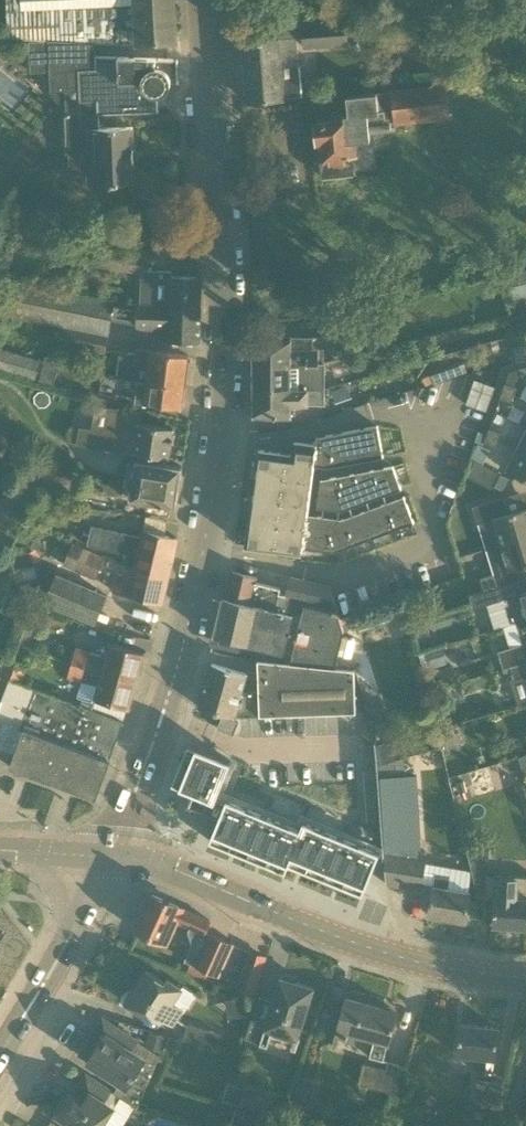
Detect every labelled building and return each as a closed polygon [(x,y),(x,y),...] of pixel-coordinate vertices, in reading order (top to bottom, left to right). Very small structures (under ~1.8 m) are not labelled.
[(8,38),(48,40),(95,42),(120,43),(137,42),(137,44),(155,42),(177,41),(175,6),(173,6),(173,2),(173,0),(6,0),(8,38)] [(346,20),(302,24),(304,49),(348,45),(346,20)] [(248,101),(270,99),(303,97),(297,37),(243,41),(248,101)] [(66,114),(80,113),(80,101),(97,100),(98,114),(159,111),(159,110),(157,110),(157,96),(159,96),(161,95),(163,94),(165,93),(167,91),(168,90),(169,88),(170,86),(170,83),(170,81),(170,79),(169,77),(169,75),(167,73),(166,71),(173,64),(173,60),(173,59),(95,56),(95,42),(48,40),(29,41),(31,72),(50,72),(51,92),(66,92),(66,114)] [(16,68),(17,67),(0,54),(0,55),(0,99),(13,109),(34,82),(16,68)] [(338,120),(315,123),(319,158),(320,158),(322,176),(344,174),(353,173),(351,155),(355,154),(354,142),(368,140),(367,131),(390,129),(390,123),(394,123),(395,125),(450,119),(447,83),(391,89),(391,91),(347,96),(349,115),(338,116),(338,120)] [(99,128),(98,114),(97,100),(80,101),(80,113),(66,114),(67,152),(87,151),(88,185),(134,183),(132,126),(99,128)] [(96,248),(96,245),(84,243),(82,261),(93,263),(93,265),(140,273),(143,256),(96,248)] [(200,306),(201,277),(146,275),(144,304),(200,306)] [(0,303),(0,312),(66,326),(108,334),(111,319),(139,324),(139,329),(168,329),(168,341),(177,341),(196,342),(199,342),(200,306),(144,304),(144,307),(115,301),(5,278),(0,303)] [(368,325),(366,320),(363,306),(322,317),(327,336),(368,325)] [(108,334),(66,326),(62,343),(104,351),(108,334)] [(506,336),(513,362),(525,359),(525,331),(506,336)] [(254,364),(323,364),(323,349),(313,349),(313,337),(254,337),(254,364)] [(35,380),(36,378),(54,384),(60,358),(45,355),(43,361),(0,348),(0,370),(35,380)] [(120,352),(117,378),(184,387),(188,355),(166,353),(136,348),(136,353),(120,352)] [(465,362),(432,373),(435,382),(468,371),(465,362)] [(254,364),(254,390),(324,390),(324,389),(323,389),(323,364),(254,364)] [(117,378),(102,375),(99,394),(118,398),(118,393),(137,396),(136,402),(182,407),(184,387),(117,378)] [(474,380),(465,404),(486,412),(494,387),(474,380)] [(503,391),(514,395),(517,388),(505,384),(503,391)] [(324,405),(324,390),(254,390),(254,417),(291,417),(291,405),(324,405)] [(512,402),(514,395),(503,391),(500,398),(512,402)] [(140,424),(142,411),(96,404),(92,430),(81,428),(78,444),(169,459),(173,429),(140,424)] [(251,498),(245,545),(249,546),(271,549),(303,553),(303,549),(334,553),(413,522),(403,495),(402,496),(382,504),(362,512),(342,520),(319,517),(308,515),(309,507),(310,499),(310,492),(314,465),(331,467),(356,463),(382,458),(377,428),(342,434),(316,438),(315,445),(295,442),(294,442),(293,454),(259,450),(257,464),(253,463),(249,498),(251,498)] [(487,436),(498,440),(501,433),(489,429),(487,436)] [(496,447),(498,440),(487,436),(484,443),(496,447)] [(476,446),(470,458),(482,464),(488,452),(476,446)] [(518,449),(507,471),(525,481),(525,453),(518,449)] [(182,467),(137,459),(130,499),(175,506),(182,467)] [(475,462),(468,476),(491,488),(492,485),(498,473),(475,462)] [(321,480),(317,507),(341,511),(401,489),(393,466),(392,466),(384,468),(361,472),(321,480)] [(525,533),(525,508),(510,513),(505,496),(472,506),(478,524),(479,524),(485,546),(525,533)] [(136,557),(134,569),(148,571),(152,560),(171,565),(177,538),(143,530),(141,538),(92,526),(87,545),(136,557)] [(525,575),(525,533),(485,546),(493,574),(481,578),(484,588),(525,575)] [(104,560),(73,545),(64,564),(95,579),(104,560)] [(162,603),(171,565),(152,560),(148,571),(134,569),(132,577),(119,574),(115,592),(162,603)] [(335,667),(344,631),(331,587),(291,579),(287,595),(280,593),(281,588),(255,582),(257,577),(232,571),(226,598),(222,597),(222,599),(222,600),(213,637),(235,642),(244,645),(240,657),(258,659),(335,667)] [(85,587),(56,575),(45,604),(74,616),(94,624),(106,595),(85,587)] [(516,621),(525,618),(525,575),(484,588),(485,591),(469,595),(473,608),(507,598),(509,605),(506,607),(511,622),(516,621)] [(10,587),(0,582),(0,604),(10,587)] [(13,589),(7,600),(25,610),(31,599),(13,589)] [(525,660),(525,618),(516,621),(523,643),(498,651),(503,667),(525,660)] [(429,632),(416,636),(420,648),(432,644),(429,632)] [(72,662),(137,681),(145,653),(110,643),(106,657),(76,648),(72,662)] [(441,645),(425,650),(430,668),(446,664),(441,645)] [(21,683),(28,665),(10,659),(3,677),(21,683)] [(258,659),(261,692),(261,715),(357,712),(355,669),(335,667),(258,659)] [(503,668),(510,666),(513,679),(524,676),(525,684),(525,660),(503,667),(503,668)] [(83,699),(81,705),(93,709),(96,699),(108,702),(129,708),(137,681),(72,662),(68,677),(81,681),(77,697),(83,699)] [(261,692),(243,692),(247,674),(212,663),(199,707),(235,718),(235,716),(261,715),(261,692)] [(0,675),(0,690),(4,691),(0,702),(0,749),(14,754),(10,766),(53,782),(55,777),(88,789),(86,795),(96,798),(110,760),(109,760),(124,721),(93,709),(81,705),(21,683),(3,677),(0,675)] [(222,715),(217,727),(225,731),(230,718),(222,715)] [(230,718),(225,731),(234,734),(239,722),(230,718)] [(452,730),(440,733),(444,744),(451,742),(454,736),(452,730)] [(390,742),(376,746),(378,764),(395,759),(390,742)] [(188,744),(172,783),(192,791),(186,805),(218,818),(209,841),(285,871),(289,863),(362,893),(379,851),(303,820),(300,828),(227,798),(225,802),(215,798),(230,761),(188,744)] [(375,745),(366,745),(367,757),(375,757),(375,745)] [(495,773),(519,767),(517,756),(472,767),(478,790),(498,785),(495,773)] [(375,757),(367,757),(368,769),(376,769),(375,757)] [(368,770),(363,770),(364,778),(377,777),(376,769),(368,769),(368,770)] [(415,775),(378,778),(384,851),(384,852),(387,884),(420,889),(426,858),(422,858),(415,775)] [(377,777),(364,778),(365,787),(378,786),(377,777)] [(378,786),(365,787),(365,795),(378,794),(378,786)] [(378,794),(365,795),(366,803),(379,803),(378,794)] [(379,803),(366,803),(367,812),(379,811),(379,803)] [(379,811),(367,812),(367,821),(380,820),(379,811)] [(449,875),(437,873),(434,886),(434,885),(429,915),(465,921),(470,892),(472,878),(449,874),(449,875)] [(485,898),(495,898),(494,926),(525,928),(525,877),(487,875),(485,898)] [(204,934),(210,920),(149,892),(133,928),(167,944),(177,921),(204,934)] [(231,944),(211,935),(198,965),(217,974),(221,964),(231,944)] [(243,969),(237,988),(254,994),(261,975),(243,969)] [(172,1024),(181,1009),(183,1007),(189,1007),(195,997),(193,992),(181,984),(179,986),(167,979),(165,982),(146,970),(126,1002),(144,1014),(145,1015),(148,1012),(161,1020),(162,1018),(172,1024)] [(297,1038),(313,988),(281,977),(273,1002),(259,997),(246,1038),(260,1042),(259,1044),(267,1047),(271,1035),(292,1041),(293,1037),(297,1038)] [(389,1042),(391,1033),(397,1012),(346,998),(340,1019),(336,1034),(355,1039),(356,1034),(375,1038),(370,1057),(383,1060),(388,1042),(389,1042)] [(112,1024),(88,1061),(120,1082),(114,1092),(137,1107),(156,1065),(160,1056),(147,1047),(146,1046),(112,1024)] [(220,1034),(188,1024),(183,1040),(215,1050),(220,1034)] [(478,1072),(492,1074),(494,1058),(495,1058),(498,1028),(461,1024),(458,1054),(479,1057),(478,1072)] [(150,1032),(146,1046),(147,1047),(162,1052),(164,1049),(169,1037),(168,1037),(150,1032)] [(169,1037),(164,1049),(174,1053),(178,1040),(169,1037)] [(388,1101),(390,1092),(394,1093),(402,1065),(388,1062),(386,1070),(364,1064),(359,1084),(374,1088),(372,1094),(373,1097),(388,1101)] [(105,1086),(86,1075),(73,1096),(68,1093),(54,1114),(72,1125),(102,1125),(113,1107),(104,1101),(111,1090),(105,1086)] [(482,1080),(473,1079),(470,1105),(479,1106),(501,1108),(504,1083),(482,1080)] [(222,1100),(242,1107),(243,1103),(246,1091),(247,1089),(245,1088),(245,1089),(229,1084),(229,1083),(228,1083),(222,1100)]
